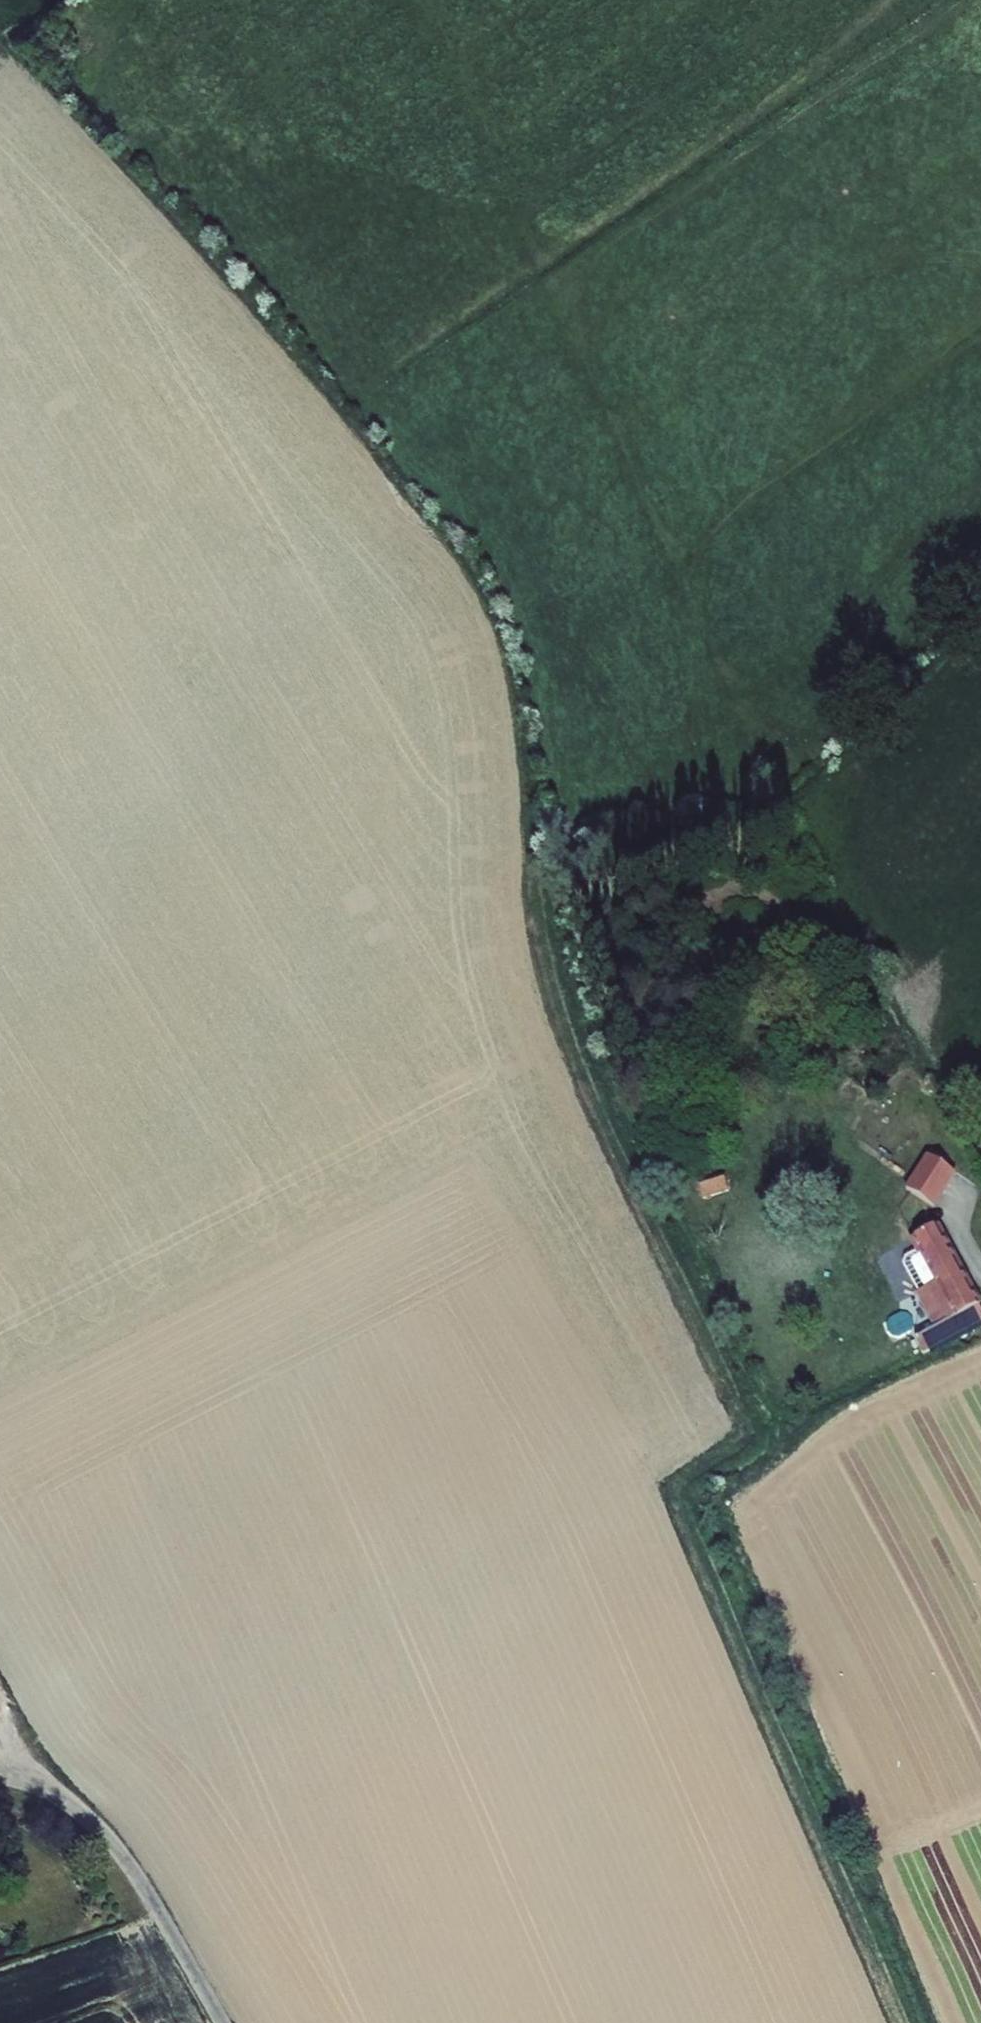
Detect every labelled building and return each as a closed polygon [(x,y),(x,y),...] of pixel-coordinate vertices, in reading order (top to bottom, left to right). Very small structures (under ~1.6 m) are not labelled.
[(906,1170),(932,1189),(956,1157),(930,1138),(906,1170)] [(723,1177),(699,1184),(703,1199),(727,1192),(723,1177)] [(968,1313),(976,1309),(933,1209),(908,1220),(914,1233),(899,1239),(897,1245),(909,1273),(908,1274),(924,1310),(902,1320),(910,1338),(953,1319),(968,1313)] [(968,1313),(953,1319),(956,1327),(971,1320),(968,1313)]
